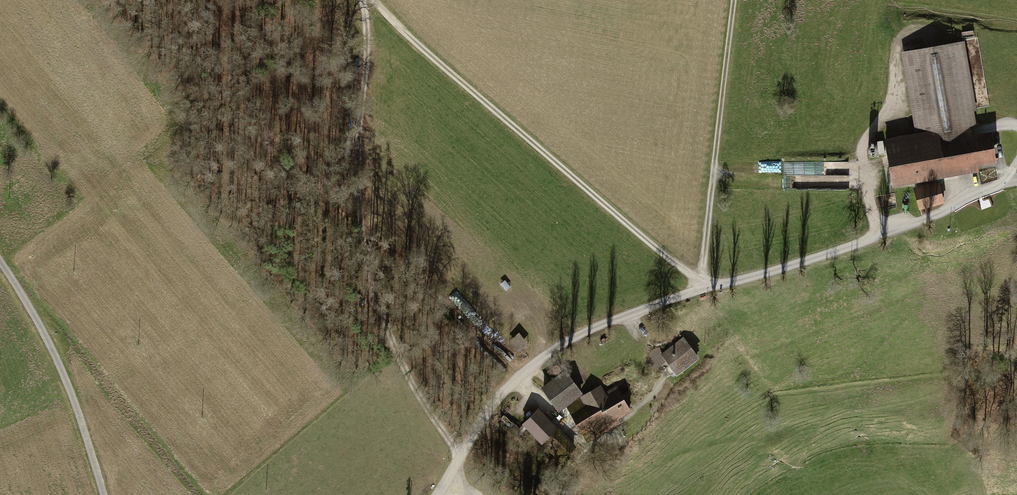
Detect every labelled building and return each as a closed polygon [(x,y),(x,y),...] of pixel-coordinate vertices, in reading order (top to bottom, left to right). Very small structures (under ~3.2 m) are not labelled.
[(955,44),(903,54),(918,134),(886,140),(894,182),(993,163),(988,134),(972,137),(955,44)] [(849,188),(849,175),(786,175),(786,187),(849,188)] [(939,184),(915,191),(920,208),(943,202),(939,184)] [(684,342),(662,357),(676,377),(698,362),(684,342)] [(564,373),(544,388),(560,409),(567,405),(588,437),(628,412),(617,396),(608,402),(600,389),(583,399),(564,373)] [(569,445),(539,414),(527,425),(557,457),(569,445)]
